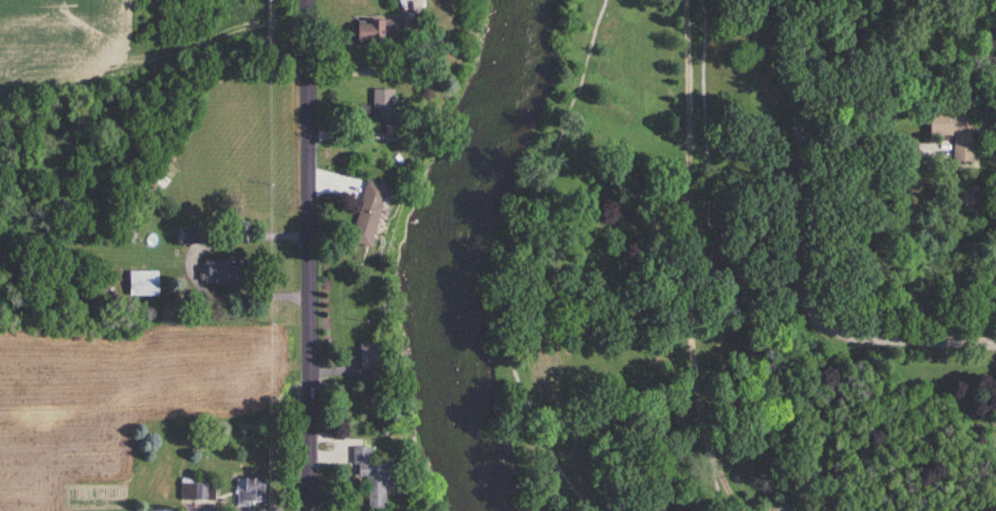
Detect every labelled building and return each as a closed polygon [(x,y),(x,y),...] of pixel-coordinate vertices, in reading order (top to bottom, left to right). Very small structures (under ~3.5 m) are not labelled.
[(353,43),(400,43),(400,21),(353,21),(353,43)] [(370,119),(391,119),(391,90),(370,90),(370,119)] [(927,135),(954,136),(953,162),(973,162),(974,113),(927,113),(927,135)] [(348,243),(368,248),(383,185),(362,180),(348,243)] [(203,285),(233,285),(233,262),(203,262),(203,285)] [(156,272),(128,272),(128,297),(156,297),(156,272)] [(357,344),(357,370),(373,370),(373,344),(357,344)] [(350,449),(350,478),(363,478),(363,510),(381,510),(381,488),(389,488),(389,466),(367,466),(367,449),(350,449)] [(236,480),(236,506),(262,506),(262,480),(236,480)] [(181,481),(181,501),(204,501),(204,484),(192,484),(192,481),(181,481)]
